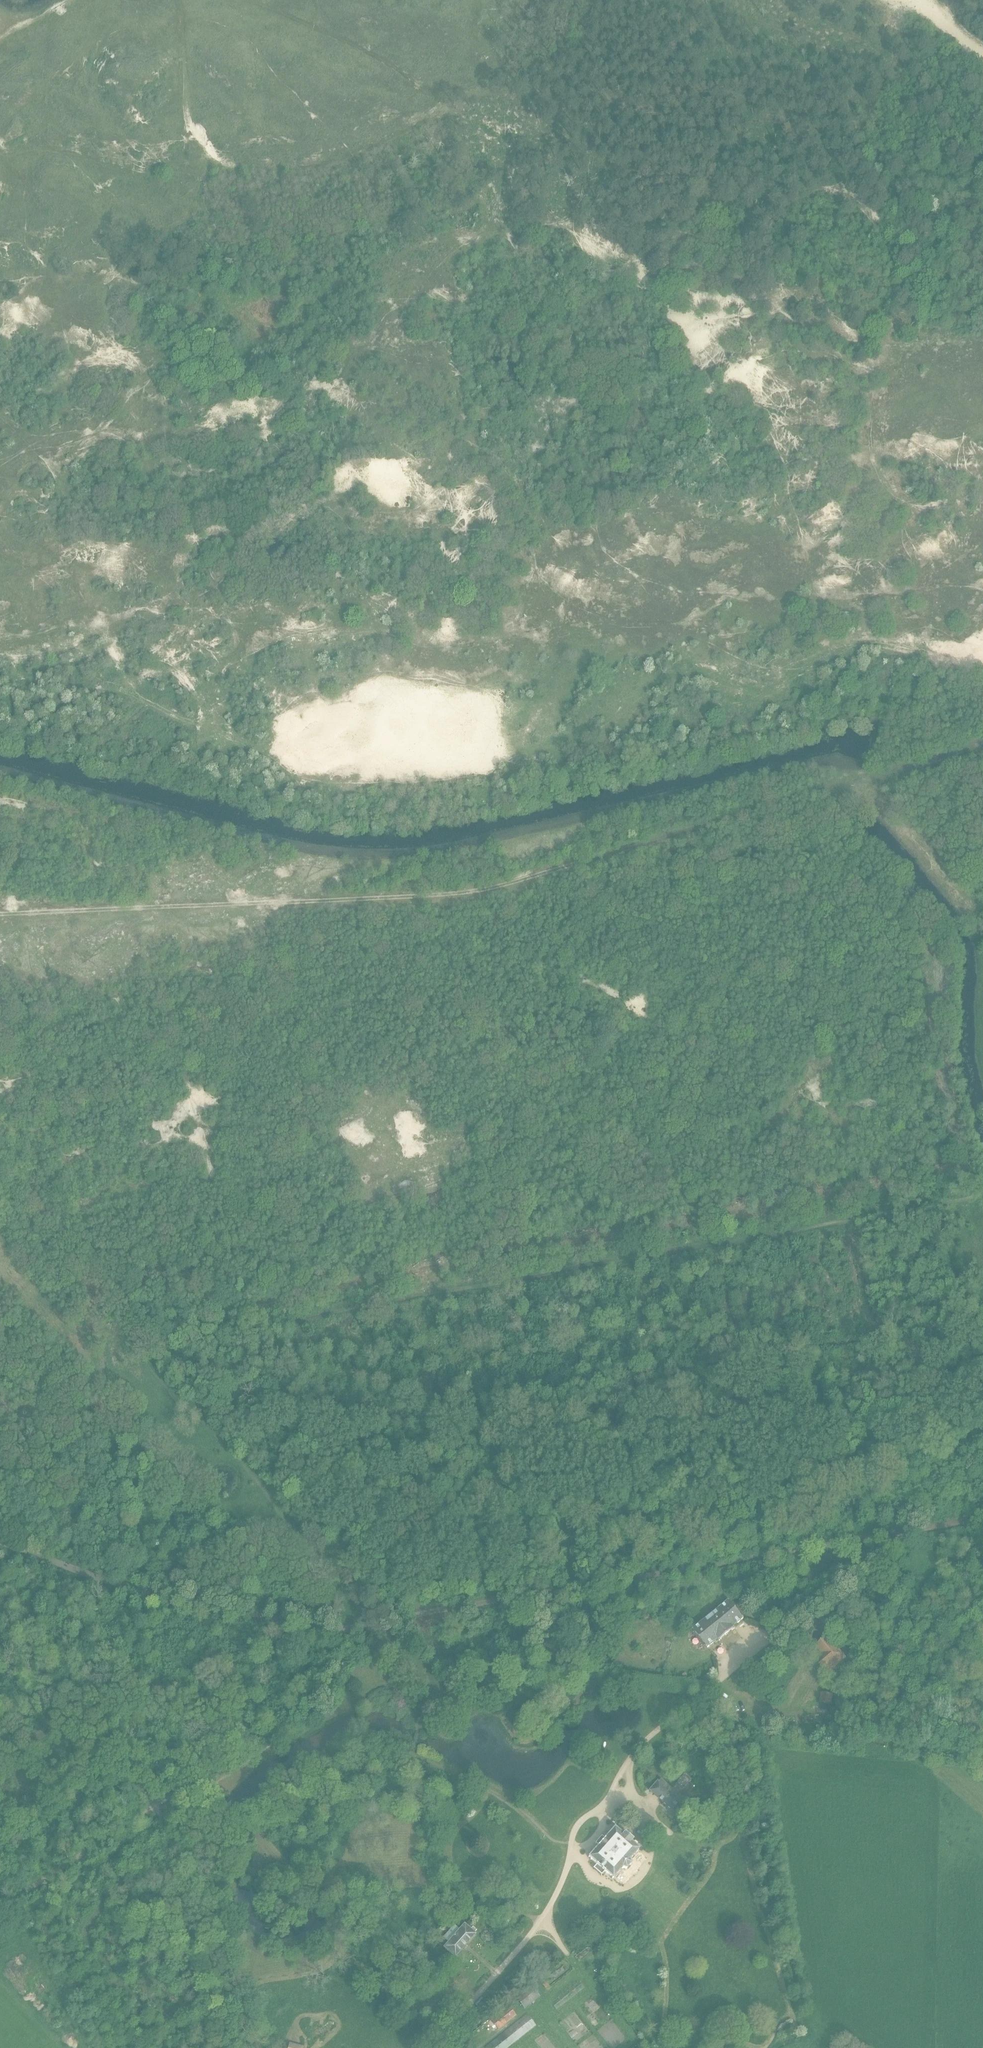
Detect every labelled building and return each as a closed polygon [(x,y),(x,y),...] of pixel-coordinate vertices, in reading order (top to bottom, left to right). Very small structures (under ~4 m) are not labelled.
[(747,1591),(754,1587),(750,1581),(743,1585),(747,1591)] [(733,1626),(743,1618),(729,1600),(693,1629),(707,1646),(718,1638),(719,1640),(734,1628),(733,1626)] [(827,1674),(846,1657),(827,1635),(815,1646),(821,1653),(814,1659),(827,1674)] [(657,1782),(649,1790),(670,1809),(678,1800),(680,1797),(660,1779),(657,1782)] [(630,1859),(639,1849),(631,1841),(632,1839),(625,1833),(623,1835),(615,1828),(589,1857),(613,1878),(622,1868),(627,1868),(631,1864),(630,1859)] [(455,1957),(476,1934),(464,1924),(444,1947),(455,1957)] [(549,1985),(544,1979),(540,1982),(545,1988),(549,1985)] [(539,1996),(533,1987),(518,1999),(525,2007),(539,1996)] [(498,2012),(505,2023),(516,2015),(507,2005),(498,2012)] [(538,2025),(528,2013),(485,2046),(487,2047),(508,2047),(538,2025)]
